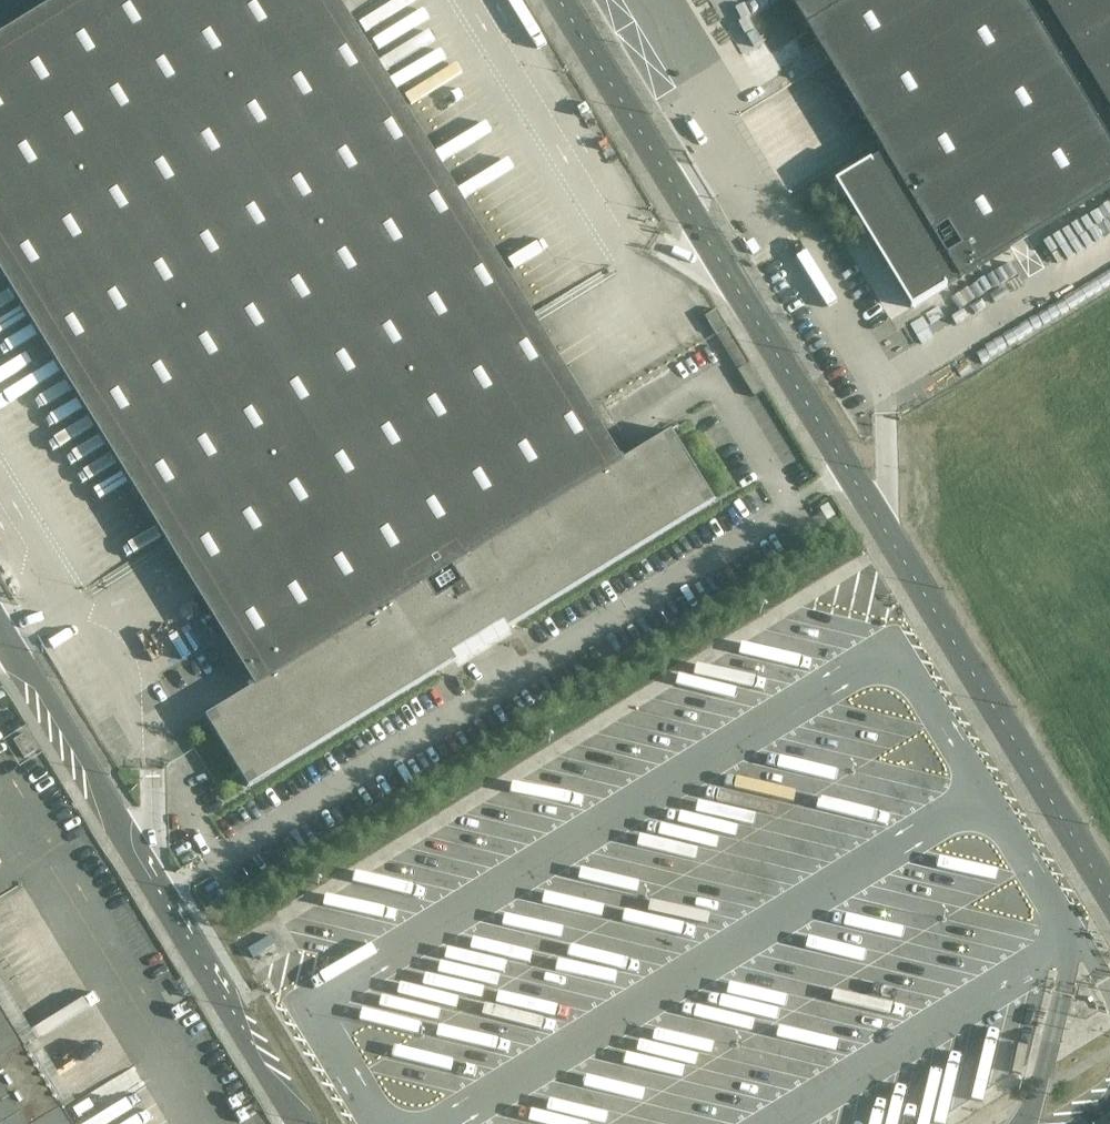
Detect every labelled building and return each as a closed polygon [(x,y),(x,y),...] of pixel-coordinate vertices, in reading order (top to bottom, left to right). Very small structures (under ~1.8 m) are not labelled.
[(0,36),(0,272),(166,542),(255,687),(206,717),(249,787),(456,660),(452,654),(473,641),(477,643),(481,642),(483,639),(483,634),(504,622),(508,628),(715,501),(671,431),(622,461),(531,313),(353,23),(339,0),(58,0),(0,36)] [(884,155),(843,179),(918,304),(1109,188),(1109,143),(1023,0),(790,0),(884,155)] [(1109,109),(1109,0),(1043,0),(1109,109)] [(715,310),(714,311),(704,317),(716,335),(738,371),(748,365),(750,363),(728,328),(717,309),(715,310)] [(14,740),(24,758),(36,751),(25,733),(14,740)] [(271,939),(249,952),(254,961),(276,948),(271,939)] [(66,1109),(0,1002),(0,1123),(75,1123),(66,1109)]
